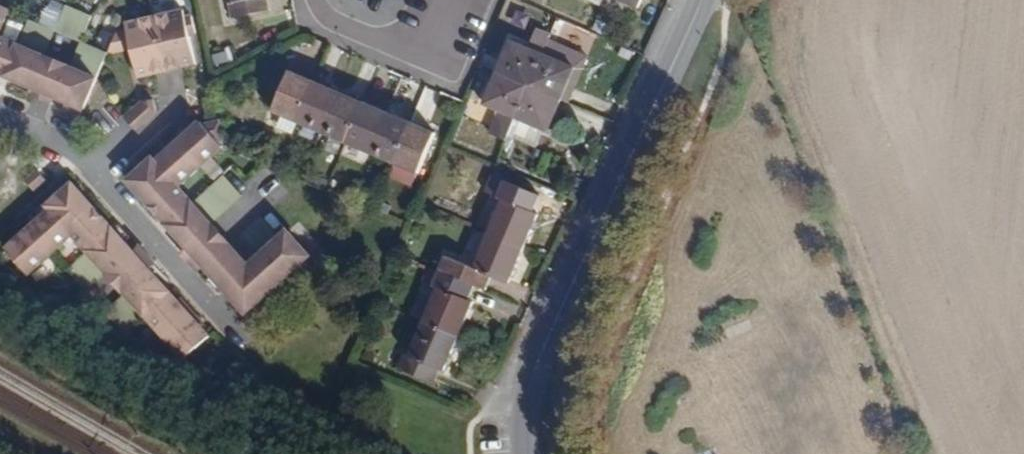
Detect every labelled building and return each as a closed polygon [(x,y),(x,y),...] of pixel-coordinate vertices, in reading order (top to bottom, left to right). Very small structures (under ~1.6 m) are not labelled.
[(221,7),(229,5),(232,19),(269,11),(267,0),(220,0),(221,7)] [(639,9),(642,0),(619,0),(639,9)] [(0,4),(0,34),(11,9),(0,4)] [(64,5),(56,30),(82,38),(90,14),(64,5)] [(183,9),(154,16),(167,71),(196,64),(189,36),(188,29),(194,27),(191,15),(185,16),(183,9)] [(108,51),(107,55),(125,51),(123,43),(129,42),(131,50),(138,78),(167,71),(154,16),(125,23),(127,30),(116,32),(108,51)] [(194,27),(188,29),(189,36),(196,34),(194,27)] [(529,86),(543,54),(549,39),(550,35),(536,29),(528,48),(510,40),(497,72),(529,86)] [(1,66),(8,69),(6,75),(32,87),(45,56),(19,45),(0,37),(0,70),(1,66)] [(581,52),(549,39),(543,54),(575,67),(581,52)] [(92,45),(85,61),(100,67),(106,52),(92,45)] [(589,56),(581,52),(575,67),(561,99),(570,103),(589,56)] [(543,54),(529,86),(561,99),(575,67),(543,54)] [(72,67),(45,56),(32,87),(34,88),(31,95),(53,104),(56,97),(58,98),(72,67)] [(0,70),(0,73),(6,75),(8,69),(1,66),(0,70)] [(97,78),(72,67),(58,98),(84,109),(97,79),(97,78)] [(294,135),(299,122),(315,82),(290,71),(273,111),(282,115),(277,127),(294,135)] [(495,109),(486,132),(506,141),(509,135),(516,118),(529,86),(497,72),(484,105),(495,109)] [(315,82),(299,122),(322,132),(339,92),(315,82)] [(529,86),(516,118),(542,129),(548,131),(561,99),(529,86)] [(339,92),(322,132),(347,142),(363,102),(339,92)] [(143,102),(125,118),(136,130),(156,112),(153,100),(143,102)] [(363,102),(347,142),(371,153),(388,113),(363,102)] [(388,113),(371,153),(395,163),(412,123),(388,113)] [(204,125),(201,122),(182,139),(204,165),(223,147),(219,142),(223,139),(218,117),(204,125)] [(516,118),(509,135),(535,146),(542,129),(516,118)] [(412,123),(395,163),(419,173),(436,133),(412,123)] [(179,135),(182,139),(192,130),(189,127),(189,126),(179,135)] [(182,139),(178,142),(175,145),(165,154),(157,162),(153,158),(146,165),(139,170),(128,180),(163,219),(169,215),(174,221),(169,225),(187,246),(212,224),(194,203),(179,187),(201,167),(204,165),(182,139)] [(162,150),(165,154),(175,145),(172,141),(162,150)] [(136,167),(139,170),(146,165),(142,161),(136,167)] [(35,191),(47,180),(38,170),(26,181),(35,191)] [(218,216),(242,196),(224,175),(201,195),(218,216)] [(504,200),(489,235),(524,250),(539,214),(533,211),(539,198),(504,182),(498,197),(504,200)] [(16,241),(7,249),(29,274),(51,255),(74,234),(89,251),(67,270),(86,291),(107,272),(132,249),(113,228),(108,233),(103,227),(108,222),(73,183),(62,193),(56,199),(48,206),(52,209),(42,217),(33,226),(30,229),(26,232),(16,241)] [(52,195),(56,199),(62,193),(58,189),(52,195)] [(39,213),(30,222),(33,226),(42,217),(39,213)] [(169,215),(163,219),(169,225),(174,221),(169,215)] [(108,222),(103,227),(108,233),(113,228),(108,222)] [(199,271),(205,266),(207,268),(232,246),(212,224),(187,246),(189,248),(183,253),(199,271)] [(23,228),(13,237),(16,241),(26,232),(23,228)] [(311,256),(289,231),(250,266),(232,246),(207,268),(247,313),(268,294),(253,277),(274,258),(289,275),(311,256)] [(446,256),(439,271),(474,286),(485,291),(491,276),(509,284),(524,250),(489,235),(475,268),(446,256)] [(132,249),(107,272),(127,294),(152,271),(150,269),(155,264),(140,247),(134,252),(132,249)] [(274,258),(253,277),(268,294),(270,293),(275,298),(292,283),(287,277),(289,275),(274,258)] [(170,292),(152,271),(127,294),(106,313),(124,333),(145,314),(165,337),(185,359),(210,337),(202,327),(190,314),(178,300),(170,292)] [(438,288),(423,322),(458,337),(473,302),(468,300),(474,286),(439,271),(433,286),(438,288)] [(182,297),(178,300),(190,314),(202,327),(206,324),(182,297)] [(404,354),(398,369),(433,384),(439,370),(443,372),(458,337),(423,322),(409,356),(404,354)]
